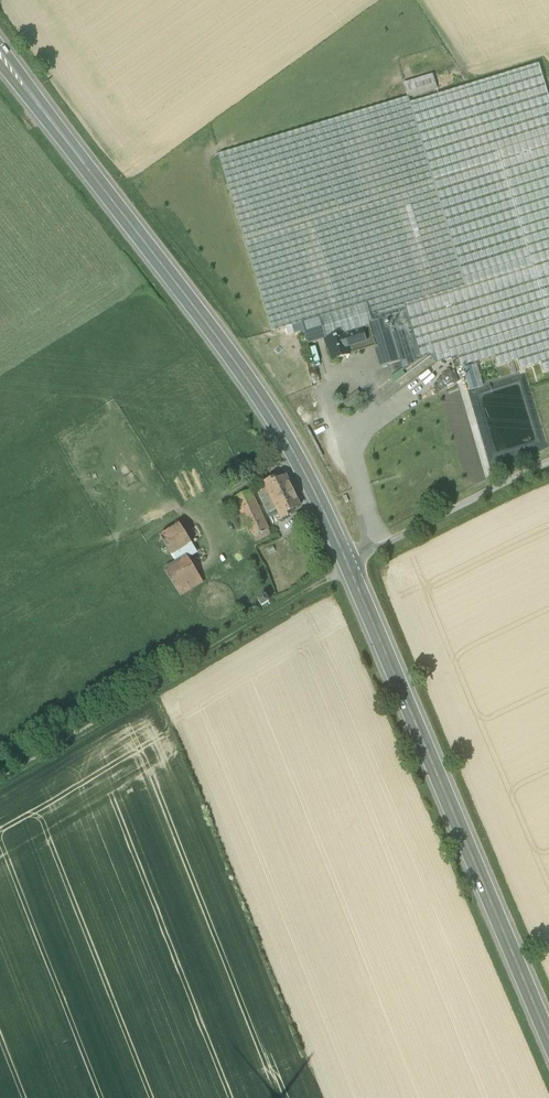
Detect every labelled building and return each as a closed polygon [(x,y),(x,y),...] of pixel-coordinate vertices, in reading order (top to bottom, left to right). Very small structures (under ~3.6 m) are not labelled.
[(410,104),(465,287),(405,305),(421,358),(435,354),(437,363),(458,357),(461,366),(494,356),(497,366),(518,360),(520,368),(541,362),(544,372),(548,370),(548,99),(539,65),(410,104)] [(433,76),(403,85),(407,98),(408,97),(437,89),(433,76)] [(407,98),(218,154),(272,332),(320,318),(366,304),(372,323),(387,318),(389,327),(397,324),(403,345),(395,348),(400,362),(403,372),(421,358),(405,305),(465,287),(410,104),(408,97),(407,98)] [(366,304),(320,318),(326,340),(344,334),(370,326),(369,323),(372,323),(366,304)] [(389,327),(387,318),(372,323),(369,323),(370,326),(382,367),(400,362),(395,348),(389,327)] [(397,324),(389,327),(395,348),(403,345),(397,324)] [(362,330),(344,335),(344,334),(326,340),(324,340),(327,349),(329,348),(333,360),(350,355),(348,348),(366,342),(362,330)] [(358,392),(343,403),(348,410),(353,406),(355,408),(364,401),(358,392)] [(300,508),(285,478),(277,481),(276,479),(265,484),(266,484),(268,490),(280,514),(282,519),(283,520),(293,515),(292,512),(300,508)] [(266,484),(257,488),(260,494),(268,490),(266,484)] [(258,507),(250,490),(234,497),(256,542),(271,535),(260,511),(264,509),(262,505),(258,507)] [(268,490),(260,494),(270,518),(280,514),(268,490)] [(280,514),(270,518),(273,524),(282,519),(280,514)] [(179,524),(160,536),(177,563),(187,556),(188,557),(197,552),(179,524)] [(188,557),(187,556),(177,563),(164,571),(180,596),(203,582),(188,557)] [(265,596),(258,601),(262,607),(269,602),(265,596)]
